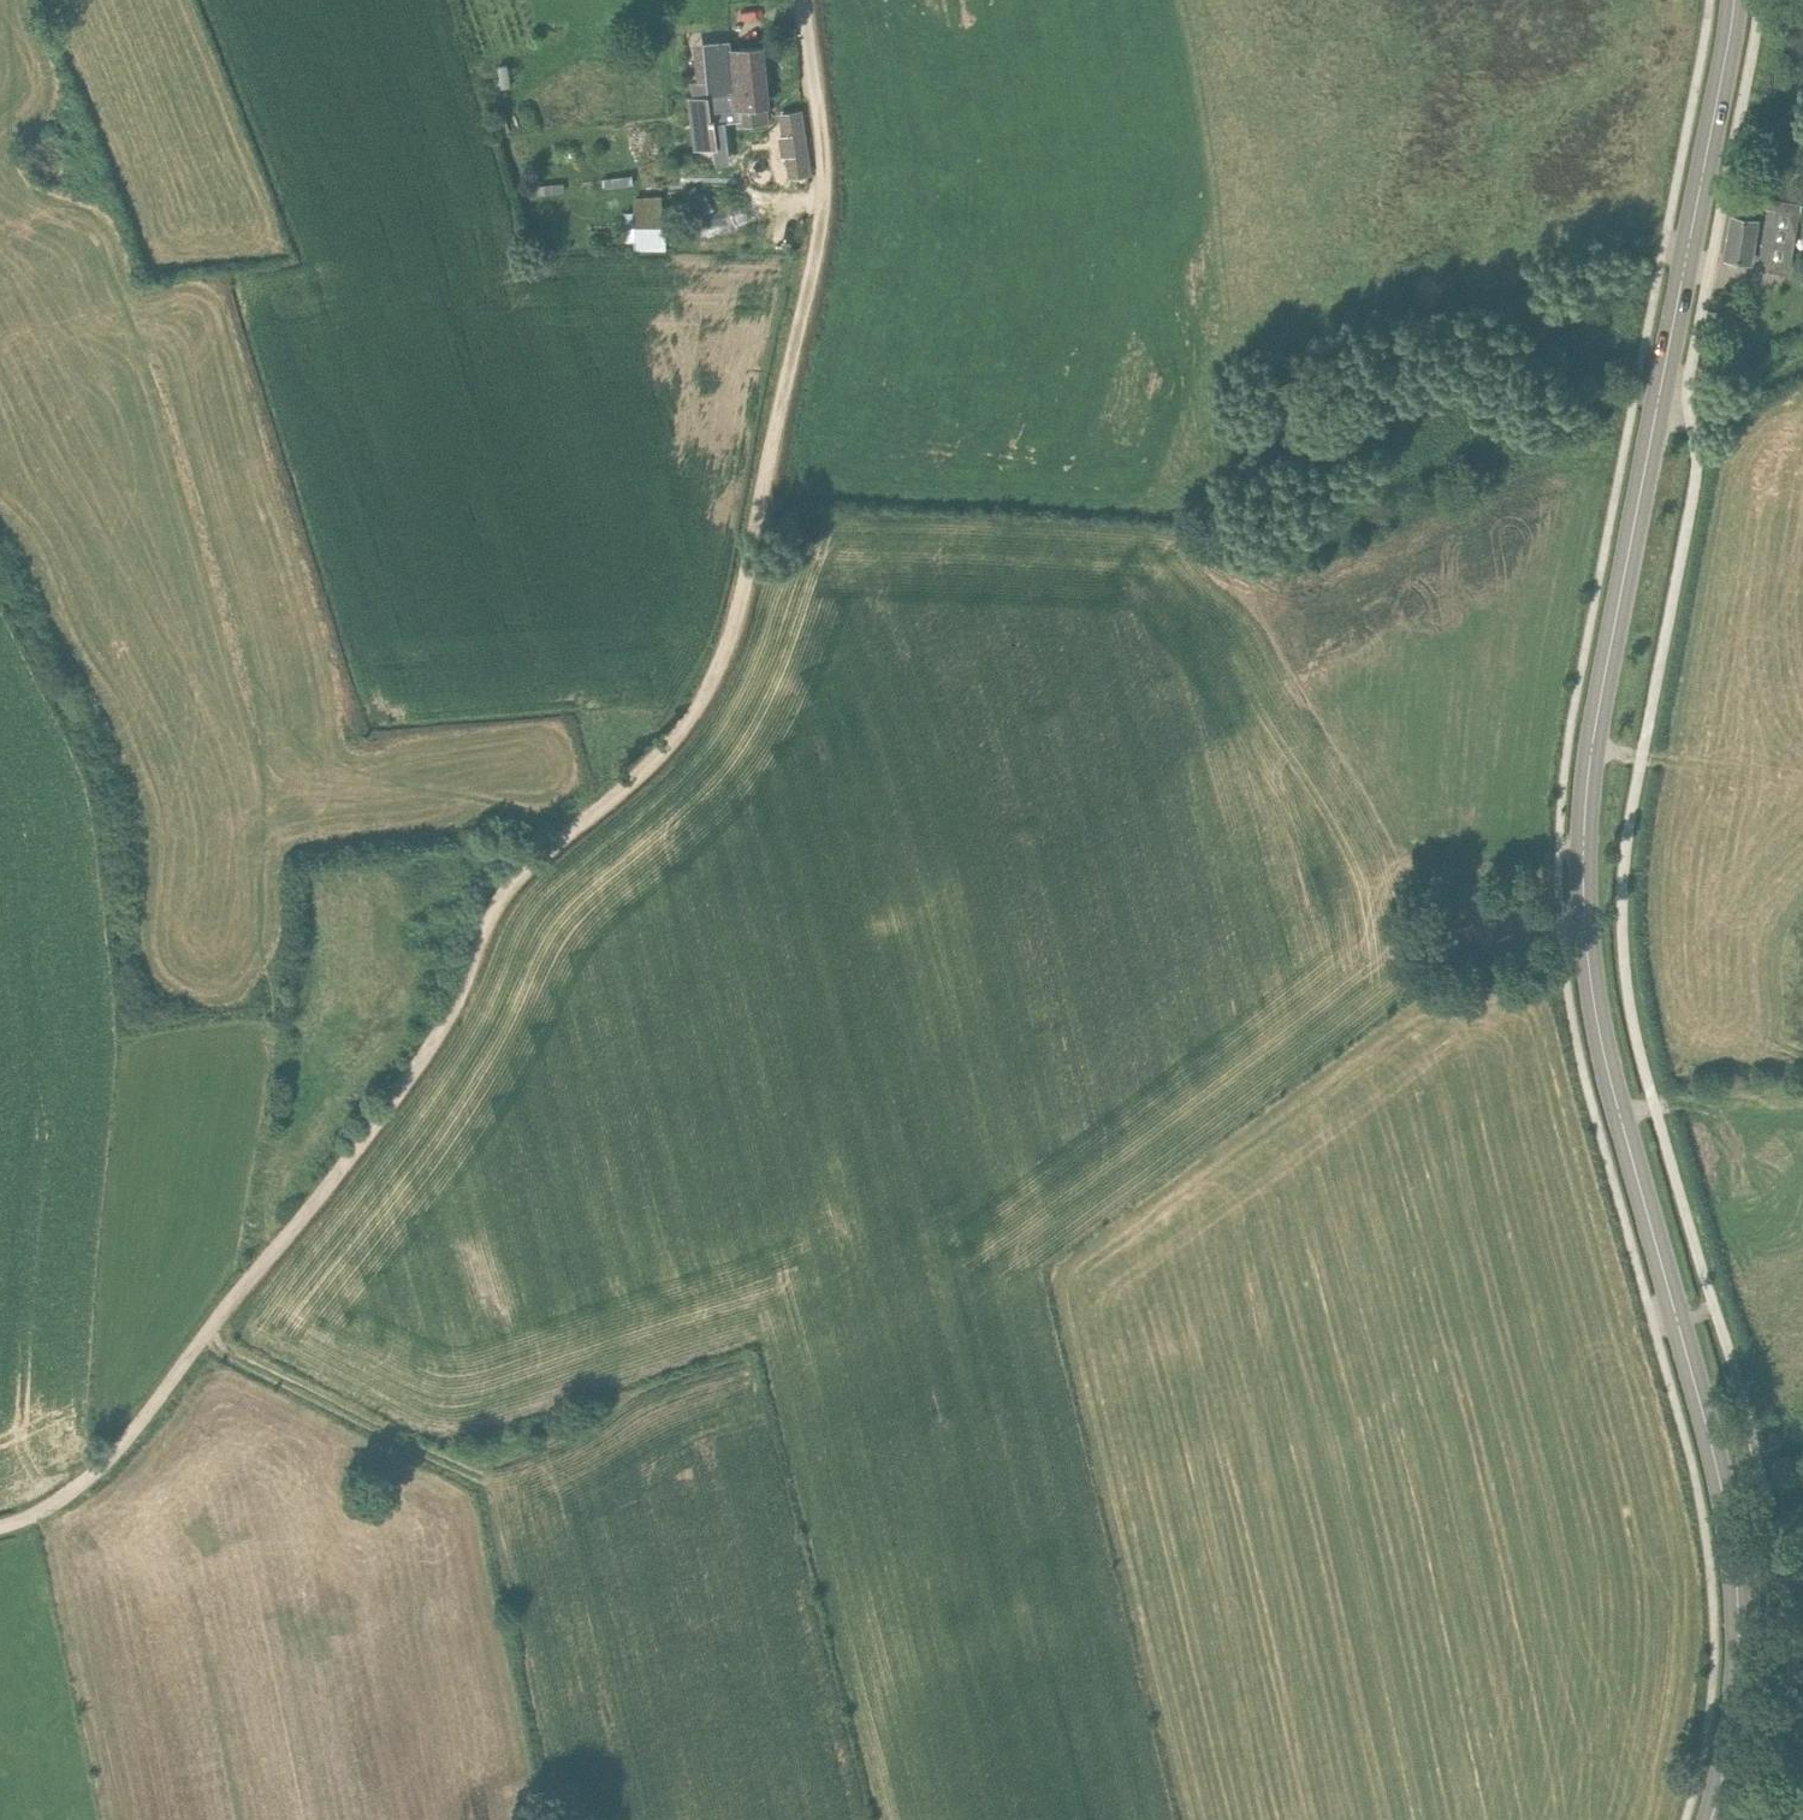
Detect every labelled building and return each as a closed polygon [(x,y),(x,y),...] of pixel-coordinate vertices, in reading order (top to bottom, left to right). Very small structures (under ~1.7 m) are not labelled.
[(708,43),(712,81),(692,83),(693,97),(766,89),(762,47),(739,49),(739,53),(730,53),(729,41),(708,43)] [(767,106),(766,89),(693,97),(694,113),(738,109),(739,125),(768,122),(766,106),(767,106)] [(808,174),(800,110),(786,112),(794,176),(808,174)] [(1789,273),(1801,190),(1772,186),(1748,182),(1748,185),(1745,202),(1747,202),(1746,206),(1744,216),(1733,214),(1727,255),(1748,258),(1747,266),(1774,270),(1774,271),(1789,273)] [(701,197),(696,187),(683,194),(688,203),(696,217),(712,207),(705,195),(701,197)] [(634,226),(634,212),(625,212),(625,241),(634,241),(634,226)]
